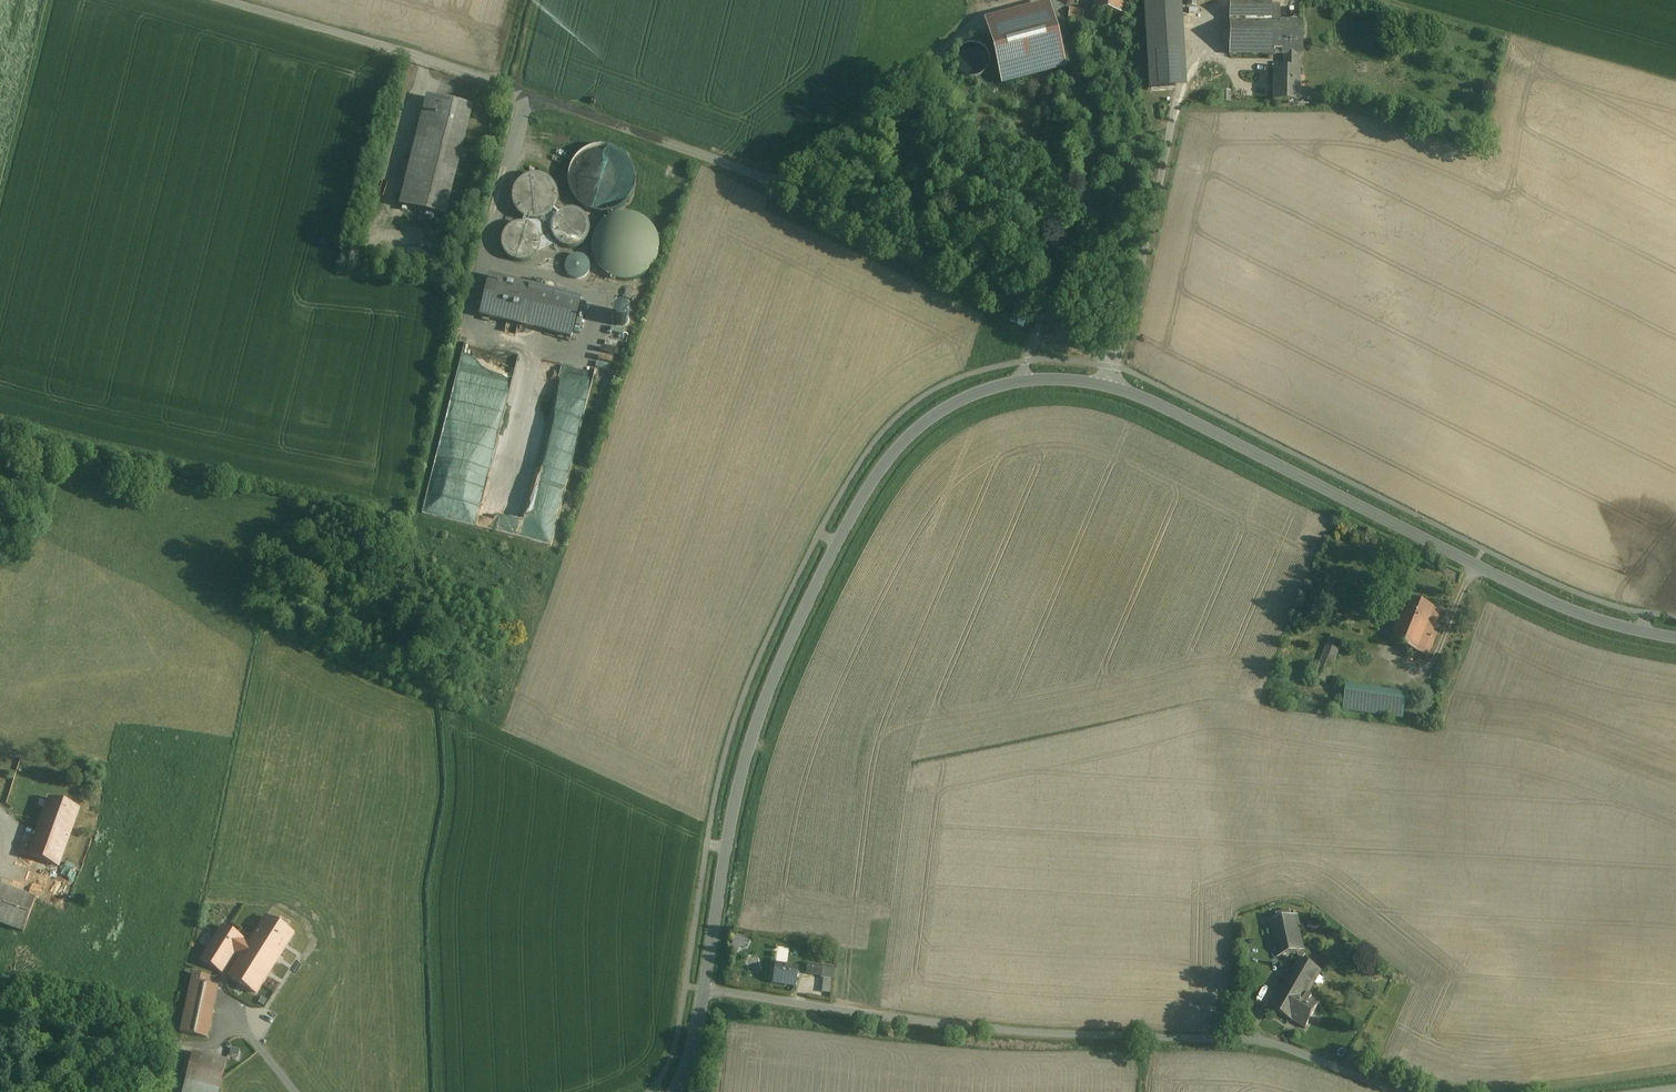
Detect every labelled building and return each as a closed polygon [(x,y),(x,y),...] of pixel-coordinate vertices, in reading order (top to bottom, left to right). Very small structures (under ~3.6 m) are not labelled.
[(1093,10),(1111,12),(1110,29),(1123,30),(1125,0),(1094,0),(1093,10)] [(1170,0),(1145,0),(1150,80),(1175,80),(1170,0)] [(1230,0),(1230,54),(1285,54),(1297,54),(1301,54),(1301,22),(1271,22),(1271,0),(1230,0)] [(1069,18),(1084,18),(1084,8),(1069,7),(1069,18)] [(1029,16),(1011,21),(987,28),(1003,85),(1026,78),(1044,73),(1064,68),(1048,11),(1029,16)] [(1285,54),(1285,70),(1298,70),(1297,54),(1285,54)] [(1285,70),(1274,70),(1274,102),(1298,102),(1298,104),(1309,104),(1309,91),(1299,91),(1299,70),(1298,70),(1285,70)] [(472,108),(427,96),(399,206),(445,217),(472,108)] [(572,196),(580,206),(591,212),(604,214),(617,211),(627,203),(634,192),(636,179),(632,165),(624,155),(612,148),(598,147),(585,151),(576,160),(570,171),(569,184),(572,196)] [(522,217),(525,219),(526,219),(529,220),(533,221),(537,221),(540,221),(544,219),(548,217),(551,215),(553,212),(555,209),(557,205),(558,201),(558,197),(558,193),(557,190),(555,186),(552,183),(550,180),(546,178),(543,176),(539,175),(535,175),(531,175),(527,176),(524,178),(520,180),(518,182),(515,186),(513,189),(512,193),(512,197),(512,201),(513,205),(514,208),(516,212),(519,215),(522,217)] [(553,239),(555,242),(558,244),(561,246),(564,248),(568,249),(572,249),(575,248),(579,247),(582,245),(585,242),(587,239),(589,236),(589,232),(590,228),(589,225),(588,221),(586,218),(584,215),(581,213),(577,211),(574,210),(570,209),(566,210),(563,211),(559,212),(556,215),(554,218),(552,221),(551,224),(550,228),(550,232),(551,235),(553,239)] [(526,219),(525,224),(528,225),(531,227),(534,229),(537,232),(538,235),(540,239),(540,242),(540,246),(539,249),(539,251),(541,251),(555,242),(553,239),(551,235),(550,232),(550,228),(551,224),(552,221),(554,218),(556,215),(553,212),(551,215),(548,217),(544,219),(540,221),(537,221),(533,221),(529,220),(526,219)] [(598,226),(596,230),(594,234),(592,238),(592,242),(591,246),(591,251),(592,255),(593,259),(595,263),(597,267),(600,270),(603,273),(607,276),(611,278),(615,279),(619,281),(623,281),(627,281),(632,280),(636,279),(640,278),(644,275),(647,273),(650,270),(653,266),(655,263),(657,259),(658,254),(659,250),(659,246),(658,242),(657,237),(656,233),(654,229),(651,226),(648,223),(645,220),(641,218),(637,216),(633,214),(629,214),(625,213),(620,214),(616,215),(612,216),(608,218),(605,220),(601,223),(598,226)] [(528,225),(525,224),(521,223),(518,224),(514,224),(511,226),(508,228),(505,231),(503,234),(502,237),(501,240),(501,244),(501,248),(502,251),(504,254),(507,257),(509,259),(513,261),(516,262),(520,263),(523,263),(527,262),(530,260),(533,258),(536,256),(538,253),(539,251),(539,249),(540,246),(540,242),(540,239),(538,235),(537,232),(534,229),(531,227),(528,225)] [(565,266),(565,268),(565,271),(566,274),(568,276),(570,278),(573,279),(575,280),(578,280),(581,280),(584,279),(586,277),(588,275),(589,272),(590,269),(590,267),(589,264),(588,261),(587,259),(584,257),(582,256),(579,255),(576,255),(574,255),(571,256),(569,258),(567,260),(565,263),(565,266)] [(581,299),(490,277),(480,315),(571,338),(581,299)] [(1437,610),(1409,599),(1391,642),(1428,657),(1437,635),(1429,631),(1437,610)] [(1342,643),(1330,638),(1313,678),(1325,683),(1342,643)] [(1405,696),(1348,688),(1345,710),(1402,718),(1405,696)] [(50,799),(29,856),(58,867),(80,810),(50,799)] [(0,887),(0,924),(24,932),(35,900),(0,887)] [(1302,914),(1269,921),(1277,956),(1310,948),(1302,914)] [(266,918),(250,944),(276,961),(292,935),(266,918)] [(250,944),(222,927),(202,960),(222,972),(234,952),(241,957),(229,976),(256,993),(276,961),(250,944)] [(738,952),(740,946),(746,948),(750,940),(736,934),(730,948),(738,952)] [(1298,959),(1270,1007),(1291,1020),(1307,994),(1321,971),(1300,959),(1298,959)] [(834,978),(837,966),(826,963),(822,975),(834,978)] [(807,964),(806,973),(821,976),(823,967),(807,964)] [(798,968),(775,965),(773,982),(795,985),(798,968)] [(210,978),(192,974),(181,1033),(207,1039),(217,988),(208,986),(210,978)] [(1320,1001),(1307,994),(1291,1020),(1305,1028),(1320,1001)] [(193,1053),(183,1091),(219,1091),(226,1062),(193,1053)]
